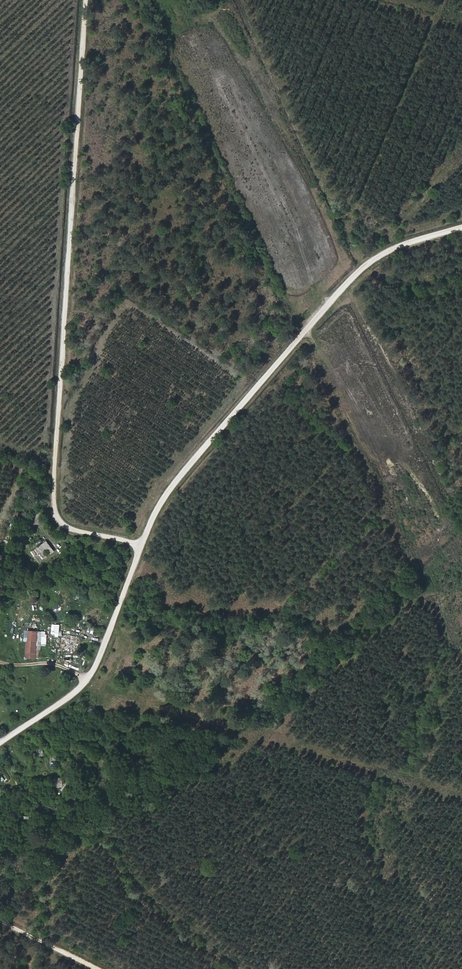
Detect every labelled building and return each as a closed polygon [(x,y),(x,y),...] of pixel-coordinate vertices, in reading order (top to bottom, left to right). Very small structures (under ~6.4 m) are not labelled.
[(49,540),(32,551),(39,562),(56,552),(49,540)] [(61,630),(61,624),(53,624),(52,635),(63,635),(64,630),(61,630)] [(43,633),(26,631),(24,658),(41,659),(43,633)]
